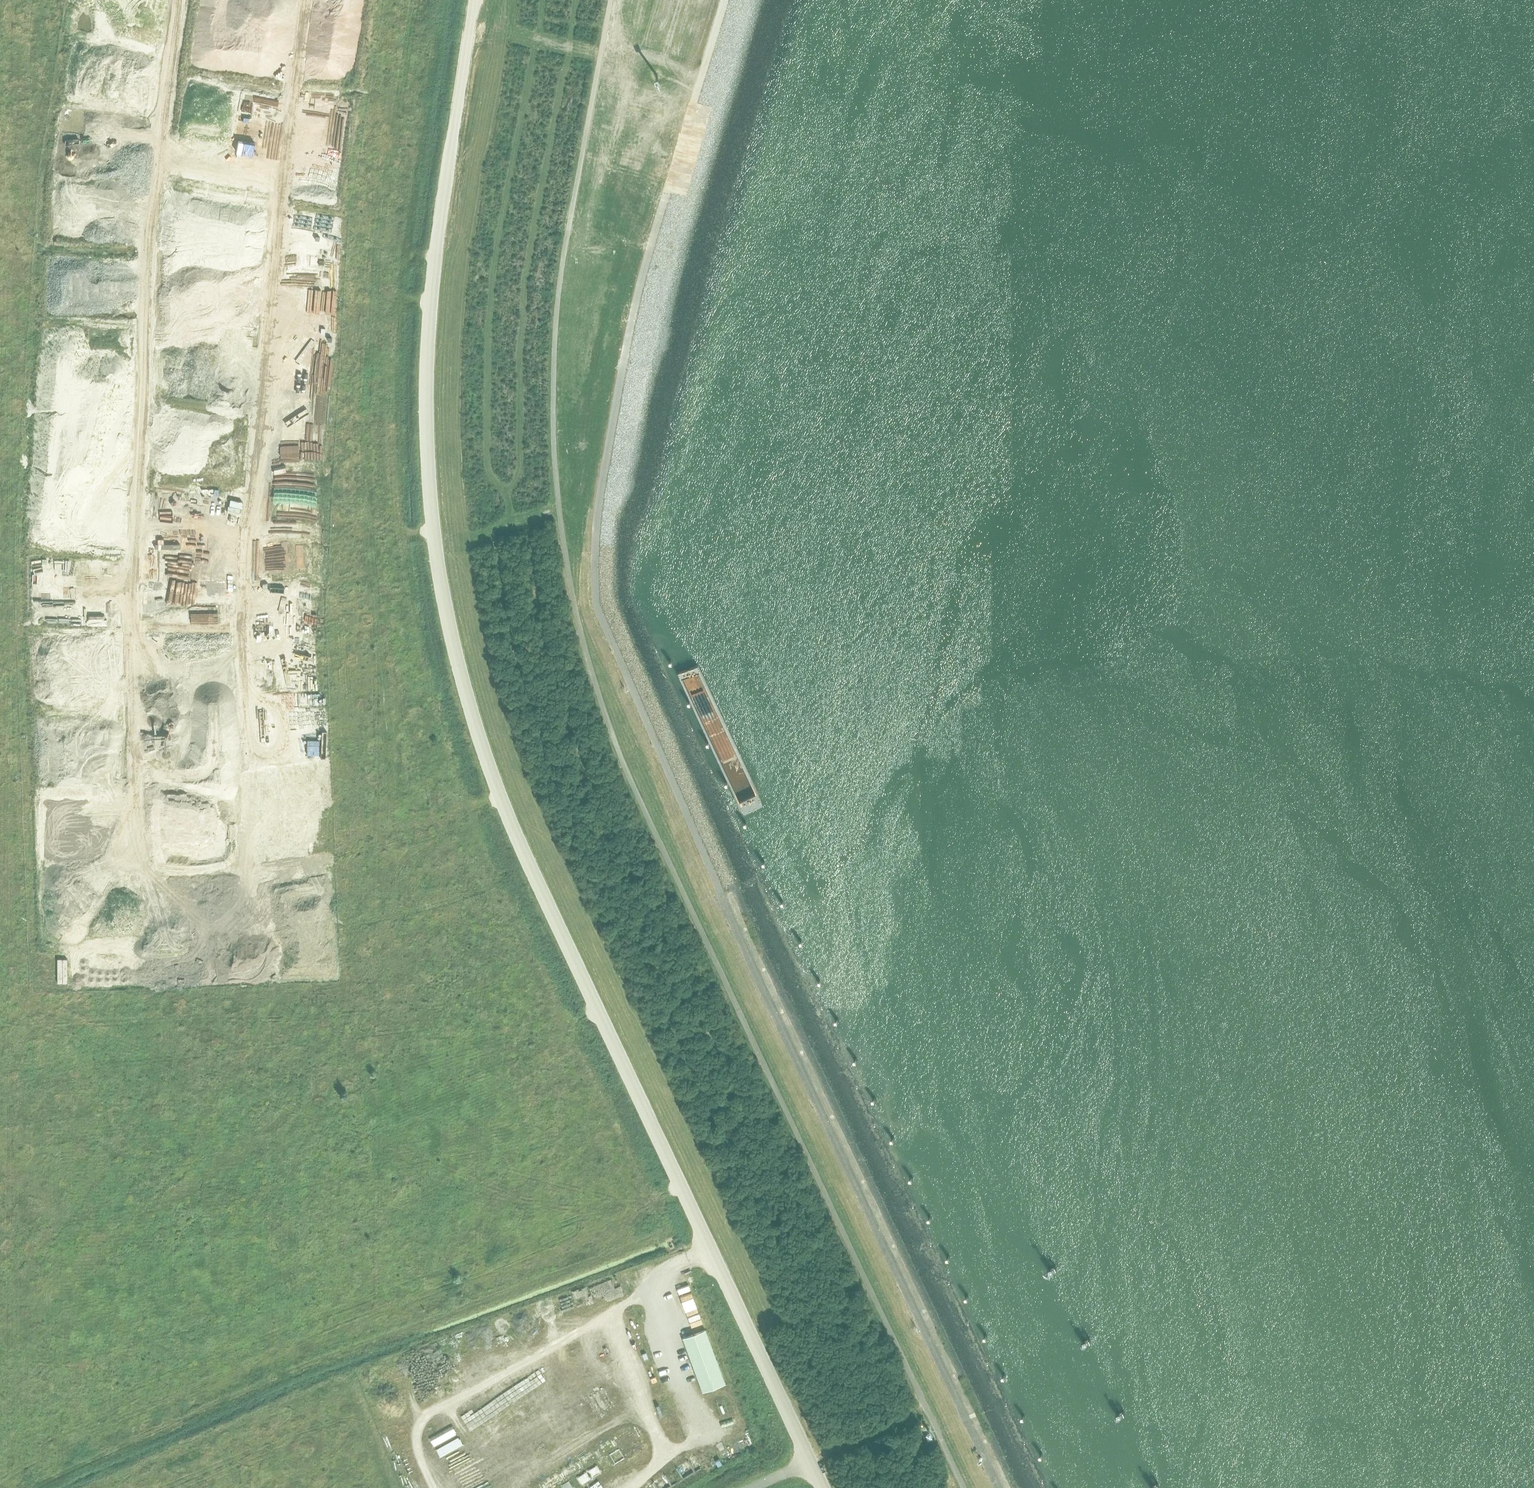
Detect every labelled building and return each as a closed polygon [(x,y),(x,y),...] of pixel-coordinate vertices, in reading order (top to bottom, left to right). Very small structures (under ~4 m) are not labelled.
[(582,1290),(584,1296),(617,1283),(615,1277),(582,1290)] [(581,1473),(585,1480),(605,1469),(601,1462),(581,1473)] [(565,1483),(568,1487),(577,1487),(579,1487),(572,1478),(565,1483)]
